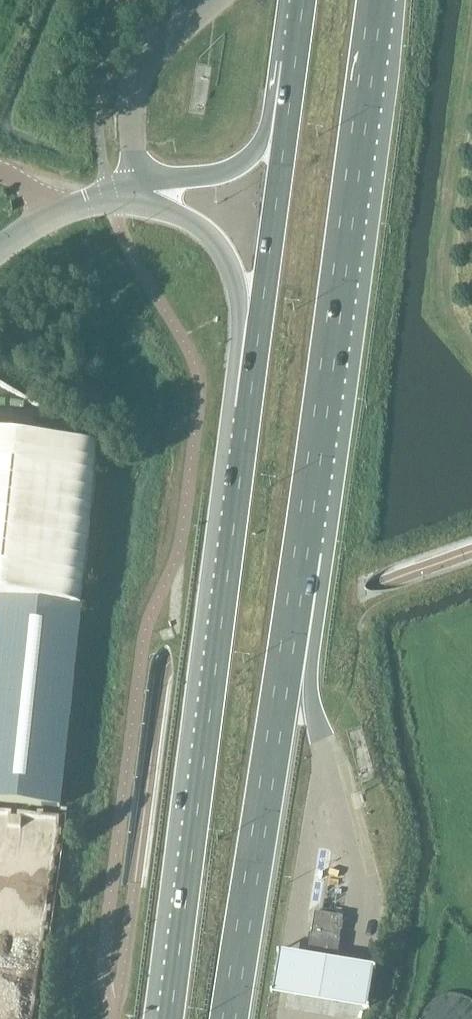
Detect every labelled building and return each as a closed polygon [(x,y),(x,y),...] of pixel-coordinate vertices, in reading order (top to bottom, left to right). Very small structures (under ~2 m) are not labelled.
[(82,607),(98,447),(0,437),(0,599),(82,607)] [(0,599),(0,802),(60,808),(82,607),(0,599)] [(315,912),(309,950),(337,954),(343,917),(315,912)] [(273,949),(264,1006),(343,1018),(356,1018),(365,966),(337,961),(303,954),(273,949)] [(465,998),(453,994),(441,995),(430,1000),(421,1008),(416,1018),(471,1018),(471,1003),(465,998)]
